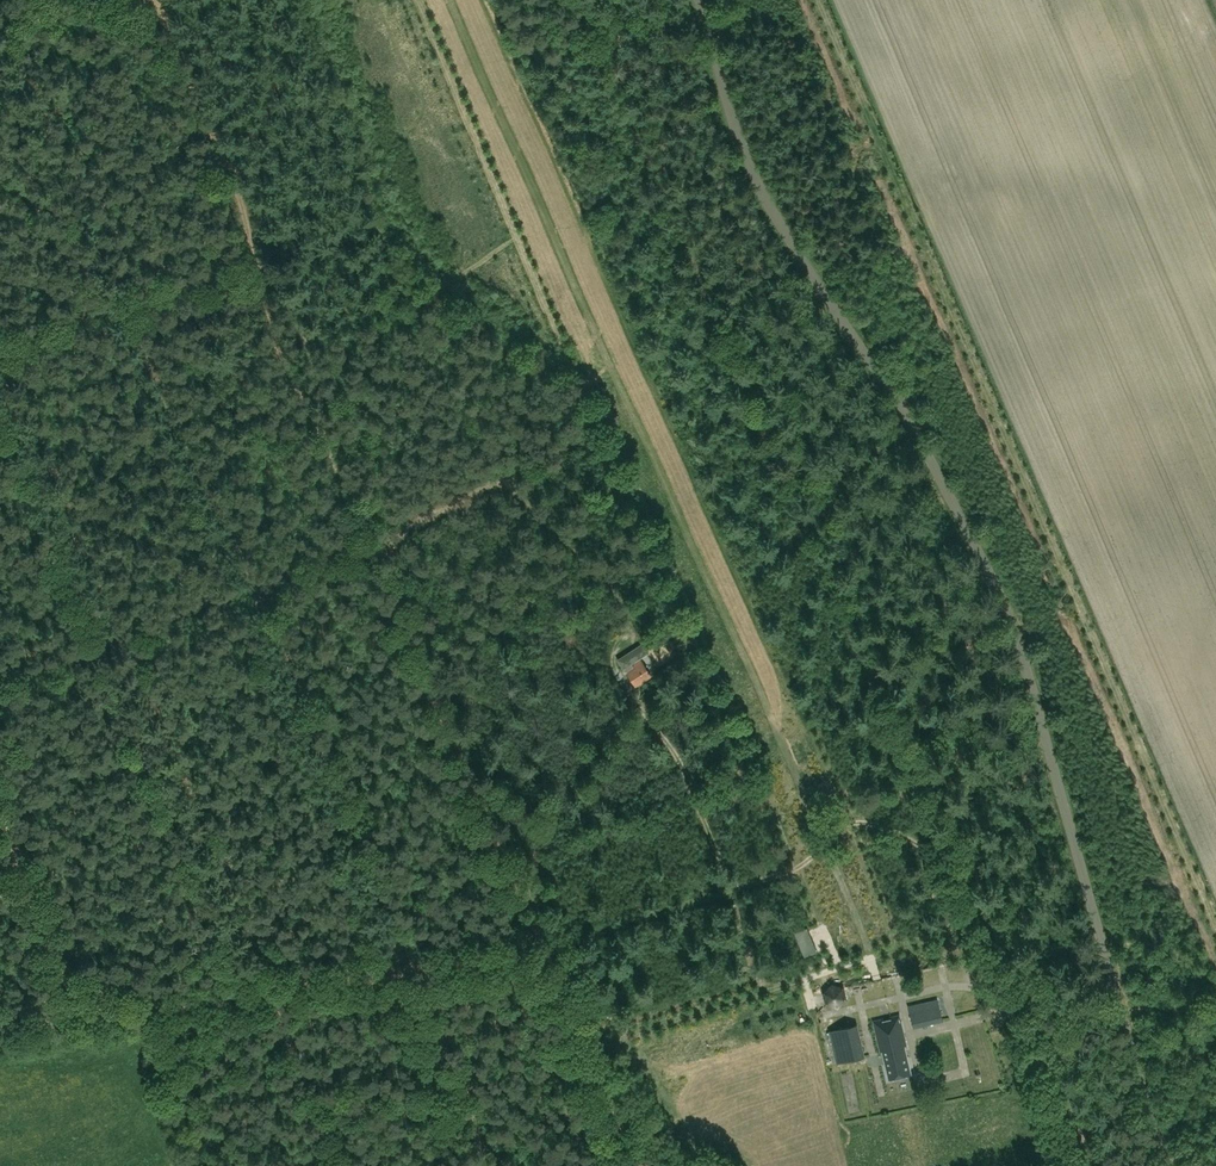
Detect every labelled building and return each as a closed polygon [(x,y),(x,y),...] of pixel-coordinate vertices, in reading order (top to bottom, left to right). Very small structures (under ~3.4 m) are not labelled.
[(628,673),(636,686),(651,676),(641,660),(633,665),(635,668),(628,673)] [(828,1003),(837,1005),(838,1005),(844,999),(845,998),(842,989),(842,988),(833,986),(832,986),(825,992),(825,993),(827,1002),(828,1003)] [(934,1021),(942,1019),(938,1001),(937,1001),(938,1007),(931,1009),(934,1021)] [(909,1008),(913,1025),(921,1023),(919,1011),(911,1013),(910,1008),(909,1008)] [(882,1019),(873,1021),(881,1051),(882,1051),(889,1079),(911,1073),(904,1045),(906,1045),(901,1021),(899,1021),(898,1019),(900,1019),(899,1015),(890,1017),(891,1018),(883,1020),(882,1019)] [(856,1025),(830,1031),(837,1063),(863,1057),(856,1025)]
